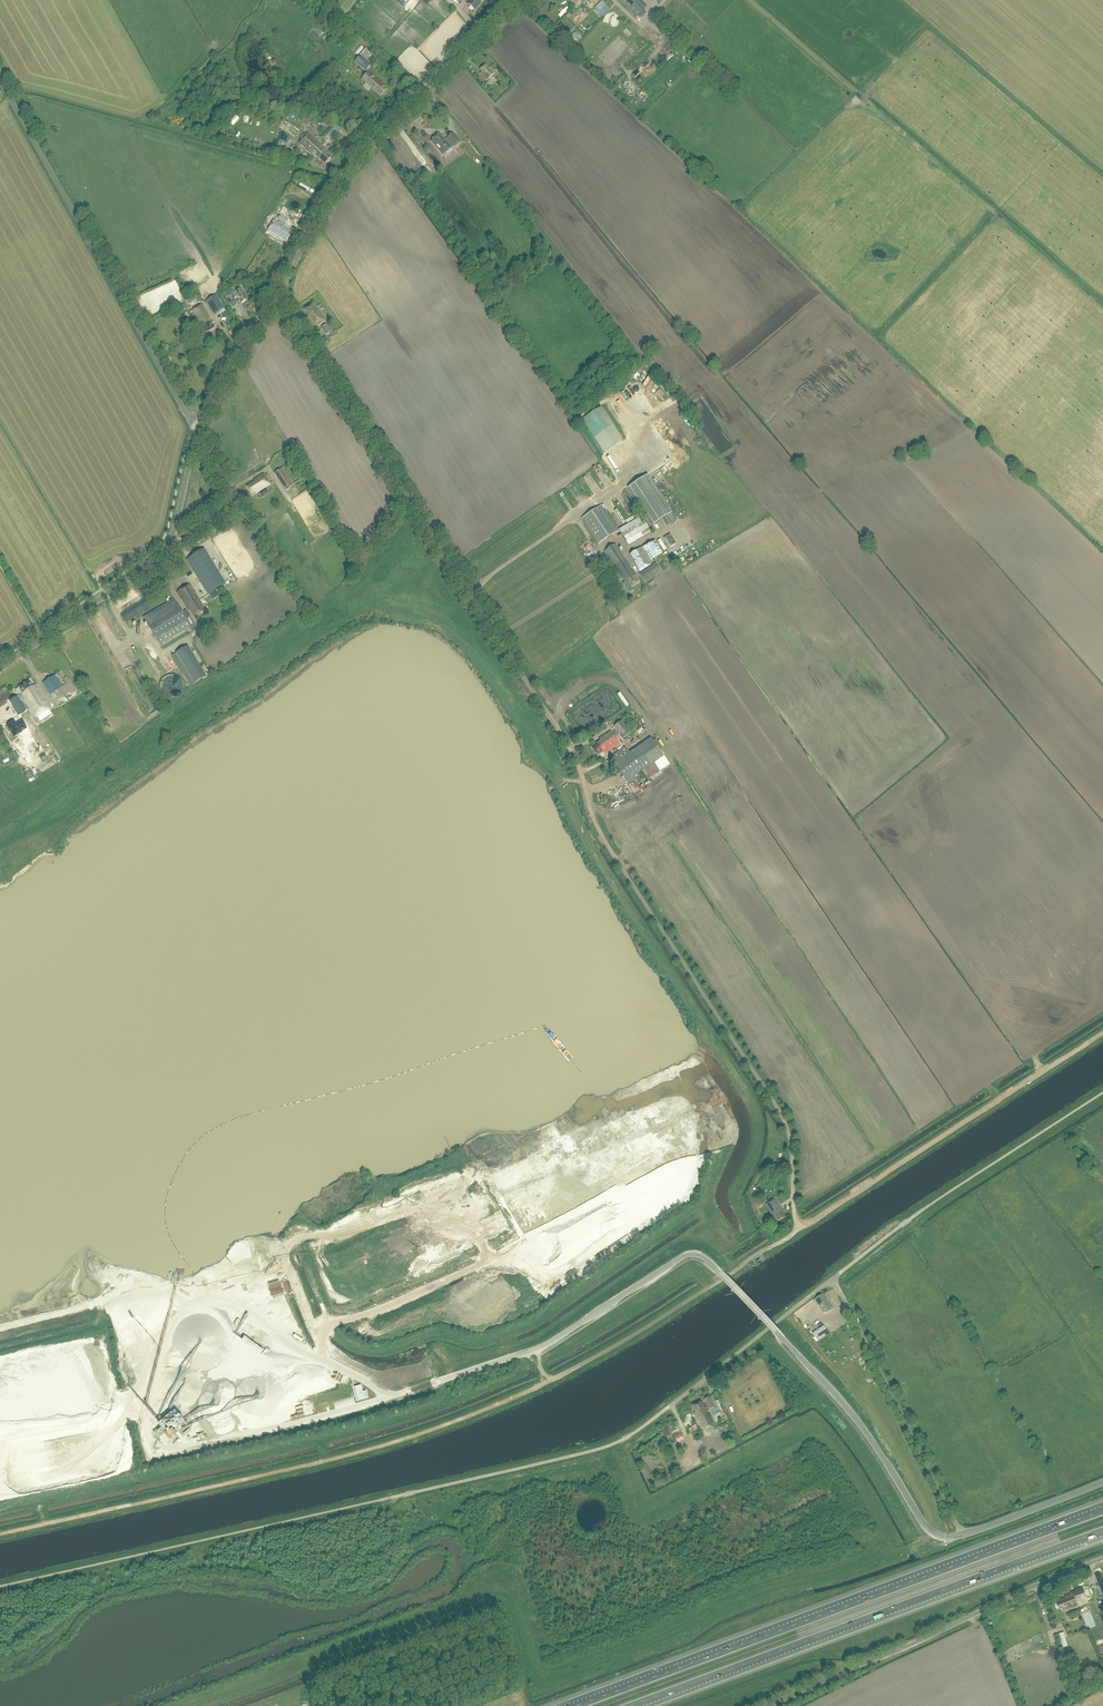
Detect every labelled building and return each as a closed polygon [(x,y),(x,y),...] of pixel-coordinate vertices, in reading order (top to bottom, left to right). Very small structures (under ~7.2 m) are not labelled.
[(473,10),(475,11),(481,3),(478,0),(471,0),(467,5),(473,10)] [(636,19),(646,8),(638,0),(617,0),(636,19)] [(594,9),(603,17),(611,10),(602,1),(594,9)] [(648,13),(644,10),(638,16),(641,19),(648,13)] [(571,37),(577,42),(583,36),(577,30),(571,37)] [(361,55),(369,60),(373,54),(365,49),(361,55)] [(369,86),(368,87),(373,91),(377,94),(378,94),(381,97),(388,89),(382,84),(383,83),(376,77),(369,71),(367,70),(371,66),(361,55),(354,62),(365,72),(366,72),(367,73),(361,79),(369,86)] [(486,81),(496,73),(491,67),(488,69),(485,65),(480,70),(482,72),(479,74),(486,81)] [(499,97),(493,90),(490,93),(496,100),(499,97)] [(301,129),(289,122),(285,130),(296,136),(301,129)] [(328,144),(340,131),(333,124),(321,137),(328,144)] [(331,157),(325,151),(327,150),(308,133),(299,144),(314,157),(316,156),(318,159),(319,158),(325,164),(331,157)] [(439,134),(431,141),(443,156),(451,149),(450,147),(453,144),(455,147),(461,143),(453,133),(447,138),(449,140),(446,143),(439,134)] [(284,154),(290,138),(280,134),(274,151),(284,154)] [(395,156),(405,170),(412,165),(402,151),(395,156)] [(424,176),(431,171),(428,166),(421,171),(424,176)] [(279,221),(278,224),(276,223),(271,232),(280,237),(280,238),(284,240),(285,239),(286,240),(291,232),(284,228),(289,221),(281,216),(279,221)] [(242,288),(235,292),(235,291),(230,294),(234,300),(237,298),(241,304),(248,299),(242,288)] [(189,306),(199,300),(195,294),(185,300),(189,306)] [(214,314),(224,308),(216,295),(206,301),(214,314)] [(176,314),(186,309),(183,304),(173,309),(176,314)] [(203,305),(193,311),(206,333),(214,328),(208,318),(210,317),(203,305)] [(304,310),(310,319),(308,320),(314,329),(326,321),(318,309),(316,310),(312,305),(304,310)] [(192,320),(183,326),(186,334),(197,328),(192,320)] [(322,328),(326,336),(333,331),(328,324),(322,328)] [(604,412),(587,423),(606,452),(623,441),(604,412)] [(285,489),(293,484),(282,468),(274,473),(285,489)] [(263,474),(256,479),(257,481),(247,487),(251,494),(254,493),(255,494),(270,485),(263,474)] [(652,526),(663,519),(668,526),(677,520),(648,475),(627,488),(652,526)] [(598,545),(618,531),(602,506),(581,519),(598,545)] [(628,545),(651,532),(644,521),(621,534),(628,545)] [(671,544),(672,546),(677,544),(671,532),(665,535),(670,544),(671,544)] [(661,538),(658,539),(664,550),(667,548),(661,538)] [(214,541),(206,544),(212,558),(220,555),(214,541)] [(652,564),(650,560),(662,554),(655,541),(643,547),(643,546),(630,555),(638,570),(638,569),(639,572),(652,564)] [(629,594),(633,591),(631,587),(640,581),(633,570),(631,571),(629,569),(631,567),(615,544),(605,552),(624,582),(622,583),(629,594)] [(187,560),(208,595),(225,584),(204,550),(187,560)] [(644,582),(661,571),(656,563),(639,574),(644,582)] [(192,616),(203,609),(188,584),(175,591),(187,610),(188,609),(192,616)] [(144,618),(148,625),(161,647),(196,627),(186,610),(182,612),(174,599),(144,618)] [(111,645),(118,642),(114,635),(108,639),(111,645)] [(151,654),(145,642),(139,645),(144,657),(151,654)] [(122,652),(123,654),(126,653),(126,651),(128,650),(126,643),(113,648),(115,654),(122,652)] [(184,649),(172,656),(191,686),(202,679),(184,649)] [(129,671),(133,681),(138,679),(134,669),(129,671)] [(50,695),(67,684),(59,672),(43,683),(50,695)] [(185,688),(185,687),(185,686),(185,685),(184,684),(184,683),(184,682),(183,680),(182,679),(181,678),(180,677),(179,676),(178,676),(177,675),(176,675),(174,675),(174,674),(172,674),(171,674),(170,674),(169,675),(167,675),(166,676),(165,676),(164,677),(163,678),(162,679),(161,680),(161,681),(160,682),(160,684),(159,685),(159,686),(159,687),(159,689),(160,690),(160,691),(160,692),(161,693),(161,694),(162,695),(163,696),(164,697),(165,698),(166,699),(167,699),(169,699),(170,700),(172,700),(174,700),(175,700),(176,699),(177,699),(178,698),(179,698),(180,697),(181,696),(182,695),(183,694),(183,693),(184,692),(184,691),(185,690),(185,688)] [(19,688),(22,693),(18,696),(21,702),(24,700),(36,718),(50,709),(35,685),(33,686),(30,681),(19,688)] [(21,702),(18,696),(9,702),(18,715),(26,710),(21,702)] [(631,732),(622,717),(614,721),(623,737),(631,732)] [(10,732),(14,738),(22,733),(21,732),(27,729),(22,721),(16,725),(15,722),(7,727),(8,728),(6,729),(9,733),(10,732)] [(598,739),(600,741),(596,743),(591,747),(597,757),(599,758),(604,755),(620,744),(610,731),(598,739)] [(625,746),(609,757),(628,785),(640,776),(638,774),(663,757),(651,738),(629,753),(625,746)] [(779,1221),(786,1216),(782,1211),(781,1212),(779,1209),(780,1208),(775,1199),(766,1205),(774,1217),(776,1216),(779,1221)] [(827,1314),(832,1310),(831,1309),(833,1308),(823,1294),(815,1300),(824,1314),(826,1313),(827,1314)] [(364,1398),(361,1385),(354,1387),(358,1400),(364,1398)] [(208,1387),(200,1393),(204,1397),(211,1391),(208,1387)] [(707,1412),(712,1409),(716,1407),(711,1397),(704,1400),(707,1407),(705,1408),(702,1402),(692,1406),(695,1412),(694,1413),(704,1435),(715,1431),(713,1427),(713,1425),(715,1424),(714,1422),(710,1414),(708,1415),(707,1412)] [(297,1405),(298,1413),(291,1414),(292,1419),(305,1417),(303,1404),(297,1405)] [(192,1428),(199,1422),(196,1418),(189,1424),(192,1428)] [(722,1431),(729,1427),(726,1423),(720,1426),(718,1427),(720,1431),(722,1431)] [(182,1432),(185,1436),(192,1430),(188,1426),(182,1432)] [(667,1437),(672,1435),(669,1428),(664,1430),(667,1437)] [(163,1443),(167,1441),(166,1439),(168,1438),(165,1431),(159,1435),(163,1443)] [(188,1443),(194,1438),(189,1432),(184,1437),(188,1443)] [(206,1433),(193,1435),(195,1441),(207,1439),(206,1433)] [(675,1437),(676,1440),(677,1442),(684,1440),(681,1434),(675,1437)] [(1076,1591),(1076,1592),(1065,1597),(1065,1598),(1061,1600),(1056,1602),(1059,1611),(1062,1609),(1063,1611),(1068,1609),(1069,1609),(1088,1602),(1082,1588),(1076,1591)] [(1079,1609),(1066,1614),(1068,1619),(1081,1614),(1079,1609)] [(1060,1631),(1064,1646),(1069,1645),(1065,1630),(1060,1631)] [(573,1704),(582,1700),(580,1696),(571,1700),(573,1704)]
